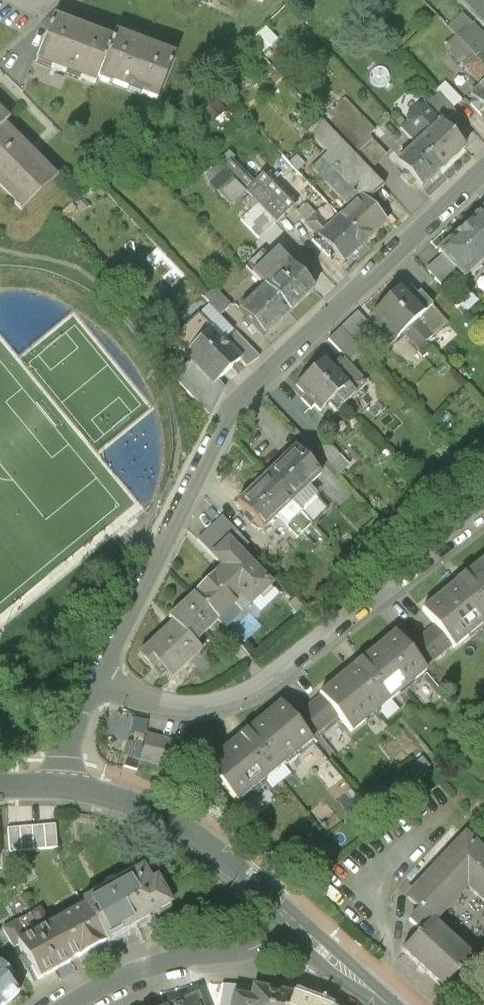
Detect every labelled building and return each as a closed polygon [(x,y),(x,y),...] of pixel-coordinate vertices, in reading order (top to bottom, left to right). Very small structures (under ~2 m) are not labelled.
[(483,28),(483,0),(457,0),(483,28)] [(462,14),(447,28),(474,57),(483,68),(483,38),(462,14)] [(74,30),(52,21),(35,62),(94,86),(97,79),(111,44),(84,34),(85,32),(75,28),(74,30)] [(146,48),(136,44),(135,45),(114,37),(111,44),(97,79),(156,103),(173,60),(145,49),(146,48)] [(474,57),(464,66),(479,82),(483,77),(483,68),(474,57)] [(470,97),(474,102),(470,106),(478,114),(482,110),(483,112),(483,83),(470,97)] [(455,113),(438,95),(425,107),(443,125),(455,113)] [(443,125),(425,107),(417,107),(406,117),(405,124),(400,130),(414,146),(439,172),(465,148),(443,125)] [(383,187),(320,121),(308,133),(327,155),(311,170),(349,210),(362,199),(366,204),(367,203),(383,187)] [(2,128),(0,130),(0,190),(23,214),(54,184),(32,161),(33,160),(26,152),(25,153),(2,128)] [(414,146),(395,163),(404,173),(399,178),(406,185),(411,180),(420,190),(439,172),(414,146)] [(295,206),(265,174),(263,175),(251,162),(232,180),(258,207),(275,225),(295,206)] [(366,204),(362,199),(349,210),(341,218),(364,243),(385,224),(367,203),(366,204)] [(275,225),(258,207),(241,223),(258,241),(275,225)] [(462,231),(483,255),(483,211),(462,231)] [(364,243),(341,218),(328,230),(315,216),(305,226),(322,245),(319,247),(327,255),(330,252),(342,265),(364,243)] [(462,231),(439,253),(449,263),(444,268),(450,275),(456,270),(464,278),(478,265),(483,259),(483,255),(462,231)] [(289,266),(279,255),(273,255),(267,260),(261,254),(247,267),(253,273),(251,275),(263,288),(288,315),(313,291),(303,281),(308,276),(294,261),(289,266)] [(288,315),(263,288),(237,313),(245,321),(241,325),(247,331),(251,327),(262,339),(288,315)] [(417,297),(413,293),(409,297),(401,288),(386,303),(425,345),(433,338),(418,321),(432,307),(420,294),(417,297)] [(230,308),(212,290),(202,300),(219,318),(230,308)] [(425,345),(386,303),(372,316),(380,325),(376,329),(374,331),(373,332),(374,333),(388,349),(403,335),(419,351),(425,345)] [(374,331),(357,314),(340,330),(358,349),(374,333),(373,332),(374,331)] [(227,348),(211,331),(210,332),(196,318),(171,342),(212,385),(238,361),(239,360),(227,348)] [(258,359),(234,334),(229,339),(233,343),(227,348),(239,360),(238,361),(245,369),(258,359)] [(343,364),(335,372),(325,361),(311,374),(342,408),(364,387),(343,364)] [(342,408),(311,374),(296,388),(304,397),(300,401),(310,411),(314,407),(320,413),(327,407),(335,415),(342,408)] [(339,458),(324,442),(314,452),(329,468),(339,458)] [(295,450),(265,478),(290,505),(321,476),(295,450)] [(265,478),(237,505),(262,532),(290,505),(265,478)] [(247,547),(222,520),(197,543),(213,559),(229,544),(239,554),(247,547)] [(239,554),(229,544),(213,559),(223,570),(193,598),(217,623),(242,599),(250,607),(270,588),(239,554)] [(423,611),(436,627),(452,647),(454,650),(483,625),(483,561),(423,611)] [(193,598),(169,620),(173,624),(138,656),(159,680),(166,674),(171,680),(201,653),(193,645),(217,623),(193,598)] [(452,647),(436,627),(408,650),(424,670),(452,647)] [(395,634),(319,696),(321,698),(338,718),(351,735),(426,672),(424,670),(408,650),(395,634)] [(321,698),(294,720),(311,740),(338,718),(321,698)] [(281,704),(205,766),(237,804),(312,742),(311,740),(294,720),(281,704)] [(139,761),(177,771),(184,745),(147,735),(139,761)] [(55,824),(8,828),(9,852),(57,848),(55,824)] [(410,898),(422,910),(435,922),(469,886),(483,900),(483,853),(467,837),(410,898)] [(142,868),(82,902),(84,906),(104,941),(144,919),(143,918),(169,903),(156,880),(150,883),(142,868)] [(84,906),(50,924),(70,958),(78,954),(79,955),(104,941),(84,906)] [(50,924),(41,907),(32,912),(41,929),(27,937),(18,920),(5,927),(15,945),(20,943),(26,954),(22,957),(27,967),(32,965),(39,977),(71,959),(70,958),(50,924)] [(435,922),(422,910),(412,920),(423,931),(405,950),(446,989),(474,959),(435,922)] [(0,963),(0,1004),(1,1004),(2,1004),(4,1004),(19,993),(8,980),(12,976),(0,963)] [(218,1004),(243,1004),(245,996),(247,997),(249,987),(221,985),(218,1004)] [(292,997),(253,988),(251,997),(247,997),(245,996),(243,1004),(288,1004),(292,997)] [(195,996),(174,1004),(199,1004),(195,996)] [(292,997),(288,1004),(315,1004),(292,997)]
